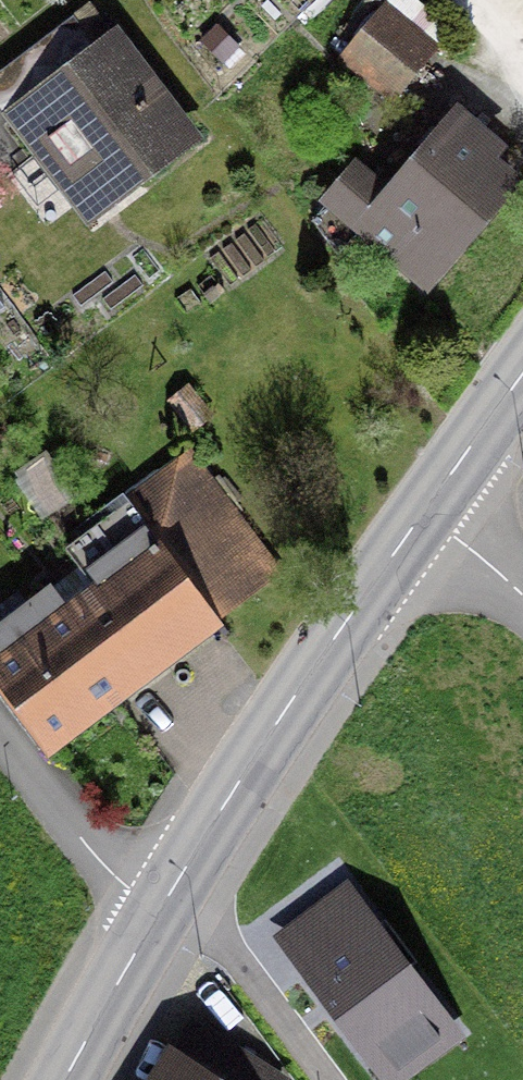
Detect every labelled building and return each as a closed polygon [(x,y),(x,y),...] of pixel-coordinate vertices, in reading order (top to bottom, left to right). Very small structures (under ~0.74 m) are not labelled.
[(339,57),(390,99),(429,52),(378,10),(339,57)] [(68,18),(50,31),(77,66),(26,104),(93,193),(124,169),(131,177),(183,138),(110,41),(95,52),(68,18)] [(469,155),(480,142),(463,128),(453,141),(443,132),(359,230),(420,282),(503,184),(469,155)] [(170,406),(187,428),(203,415),(186,393),(170,406)] [(208,623),(272,577),(185,458),(64,549),(95,591),(64,615),(47,592),(0,628),(0,690),(46,753),(52,748),(46,739),(117,684),(114,680),(201,613),(208,623)] [(347,885),(278,936),(385,1079),(402,1079),(460,1036),(347,885)] [(271,1077),(186,1024),(165,1058),(176,1065),(166,1079),(273,1079),(271,1077)]
